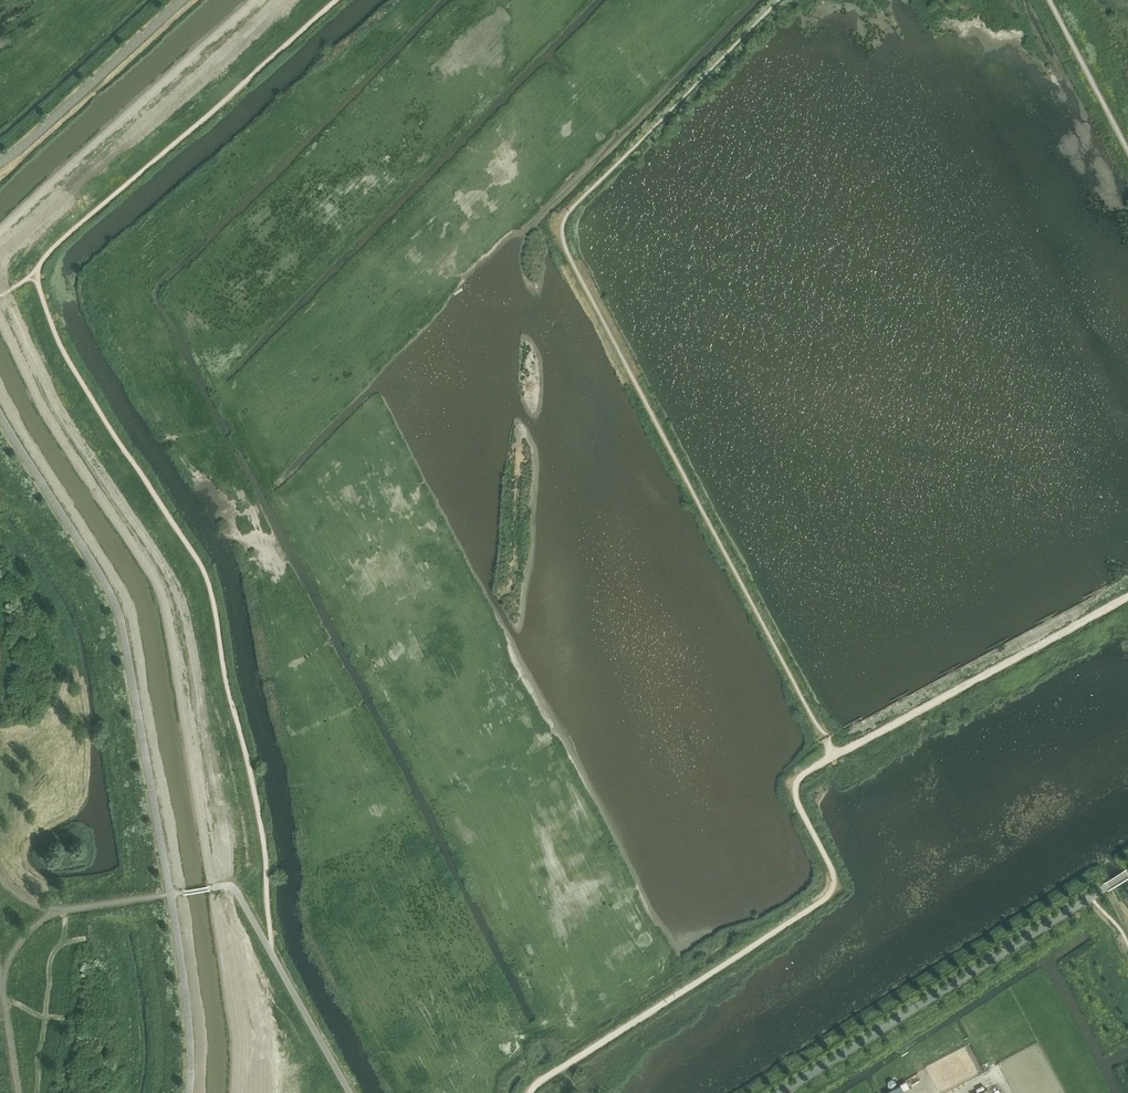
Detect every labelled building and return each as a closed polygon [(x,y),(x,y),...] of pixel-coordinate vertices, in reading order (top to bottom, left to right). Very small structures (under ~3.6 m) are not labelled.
[(885,1092),(906,1092),(901,1084),(885,1092)]
